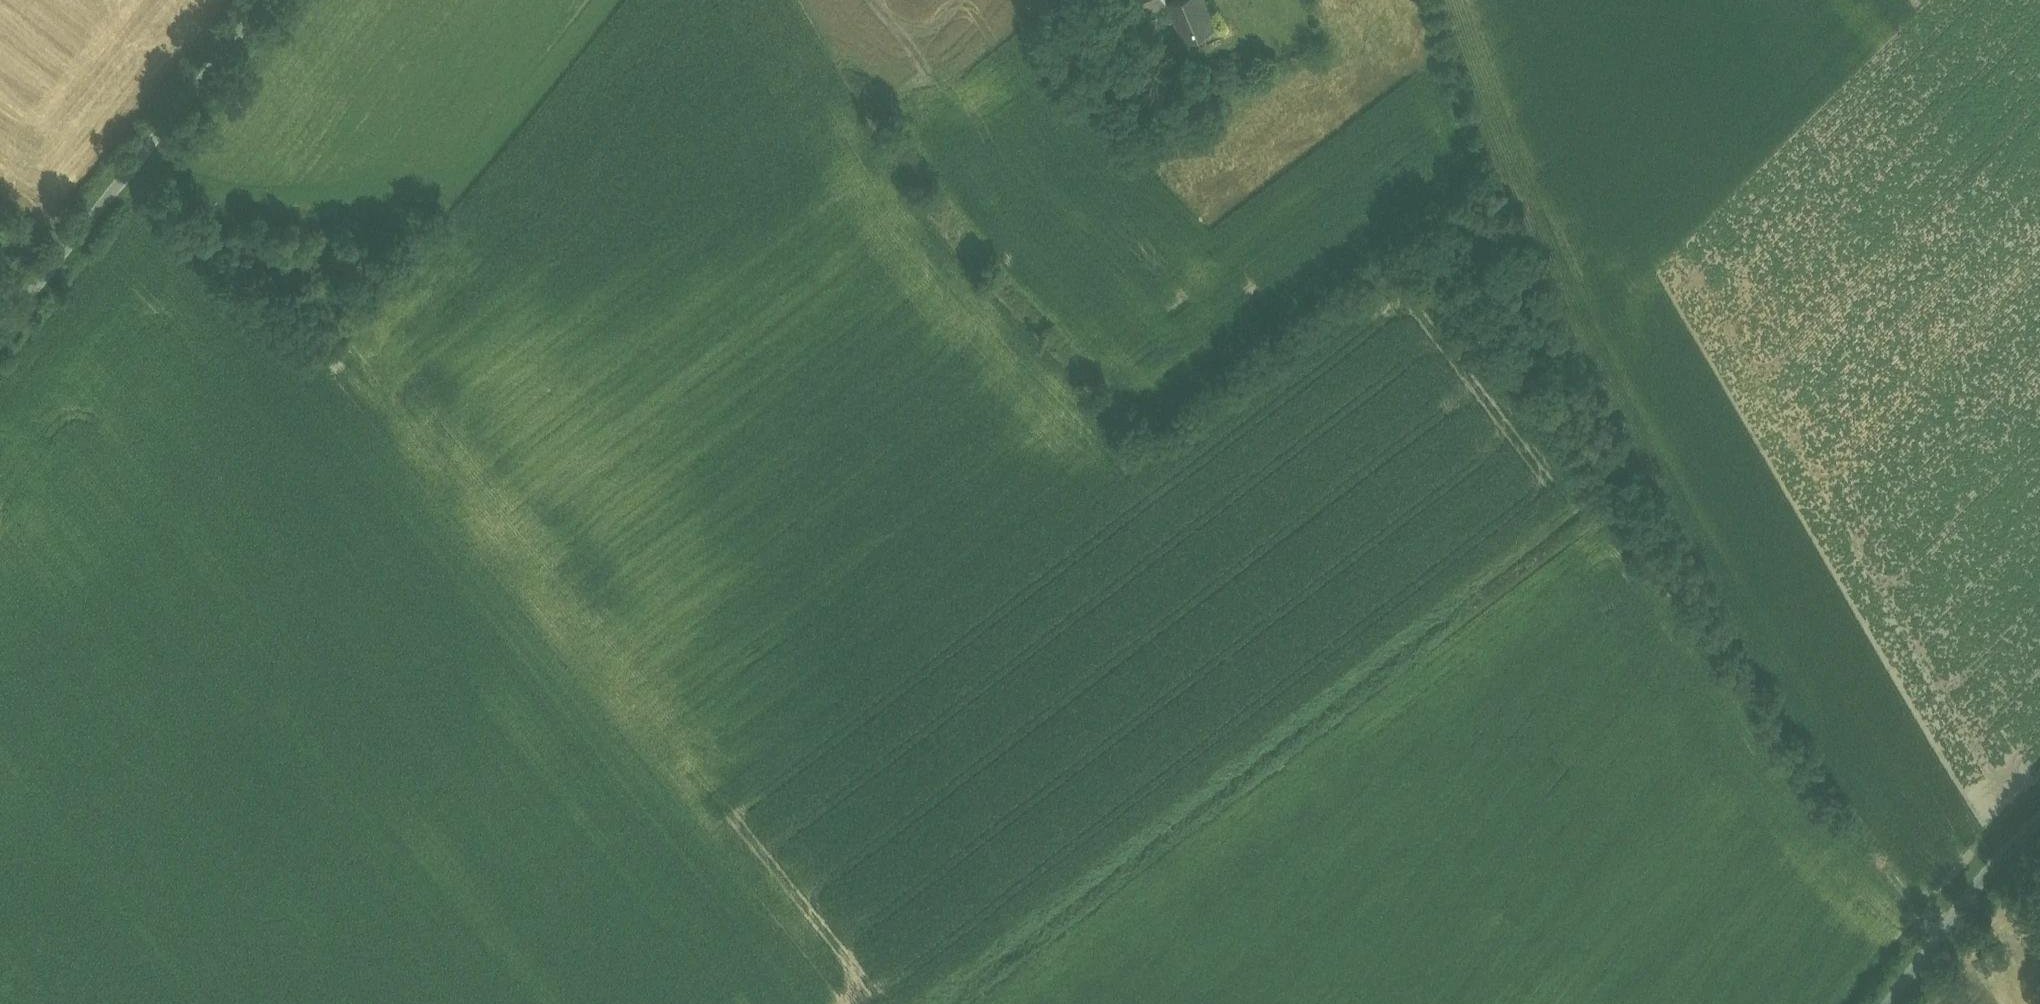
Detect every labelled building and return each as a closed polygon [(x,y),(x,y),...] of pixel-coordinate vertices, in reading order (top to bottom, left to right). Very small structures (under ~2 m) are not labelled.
[(1134,17),(1170,2),(1170,1),(1169,0),(1127,0),(1134,17)] [(1170,1),(1170,2),(1191,52),(1224,38),(1208,0),(1171,0),(1170,1)]
